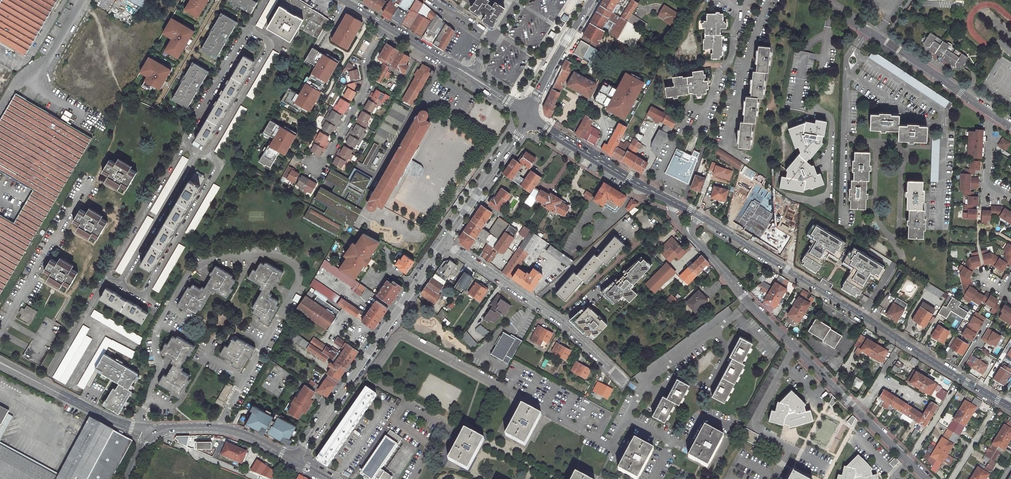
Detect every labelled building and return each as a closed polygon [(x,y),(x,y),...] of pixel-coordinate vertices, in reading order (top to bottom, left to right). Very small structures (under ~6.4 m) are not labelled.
[(0,3),(0,43),(18,53),(19,51),(26,55),(58,0),(2,0),(0,3)] [(141,10),(147,0),(124,0),(141,10)] [(185,9),(199,17),(209,0),(191,0),(185,9)] [(252,0),(230,0),(229,1),(244,9),(251,14),(257,3),(252,0)] [(256,24),(262,28),(279,0),(270,0),(256,24)] [(304,19),(310,8),(297,0),(284,0),(280,6),(304,19)] [(386,1),(383,0),(363,0),(363,1),(380,11),(386,1)] [(396,2),(392,0),(390,0),(382,13),(391,18),(396,9),(393,7),(396,2)] [(409,13),(417,0),(402,0),(399,5),(398,7),(409,13)] [(402,25),(408,29),(423,4),(419,0),(417,0),(409,13),(402,25)] [(471,8),(471,11),(478,15),(480,14),(482,11),(487,14),(482,21),(492,28),(505,8),(495,2),(491,9),(485,5),(489,0),(476,0),(471,8)] [(621,0),(604,0),(600,6),(611,12),(612,13),(618,2),(619,3),(621,0)] [(638,4),(633,0),(630,4),(632,5),(623,19),(627,22),(632,15),(638,4)] [(424,31),(427,27),(429,28),(437,16),(423,4),(408,29),(422,37),(425,32),(424,31)] [(280,6),(268,27),(291,40),(299,28),(304,19),(280,6)] [(607,19),(611,12),(600,6),(590,23),(601,30),(607,19)] [(679,16),(664,6),(660,14),(667,19),(665,22),(672,27),(679,16)] [(409,13),(398,7),(396,9),(391,18),(402,25),(409,13)] [(310,8),(304,19),(299,28),(318,39),(327,22),(329,19),(322,14),(310,8)] [(611,12),(607,19),(616,25),(621,18),(612,13),(611,12)] [(716,12),(716,13),(707,14),(707,21),(704,21),(704,25),(705,26),(705,39),(703,39),(703,47),(712,47),(713,53),(711,53),(711,58),(720,58),(720,51),(723,51),(723,46),(722,46),(722,35),(721,34),(718,34),(718,30),(721,30),(721,27),(726,27),(726,21),(724,21),(723,13),(720,13),(720,12),(716,12)] [(363,22),(348,13),(336,33),(337,34),(335,37),(334,36),(332,40),(347,49),(355,35),(354,34),(355,31),(357,32),(363,22)] [(221,14),(201,50),(216,58),(237,22),(221,14)] [(627,22),(617,39),(633,48),(647,24),(632,15),(627,22)] [(439,25),(443,28),(446,24),(437,16),(429,28),(427,31),(423,38),(433,44),(438,36),(433,33),(439,25)] [(194,30),(173,18),(164,33),(173,38),(166,50),(180,58),(194,30)] [(616,25),(610,35),(617,39),(627,22),(623,19),(621,18),(616,25)] [(607,19),(601,30),(604,31),(610,35),(616,25),(607,19)] [(583,36),(597,43),(604,31),(601,30),(590,23),(583,36)] [(433,44),(444,51),(455,32),(446,24),(443,28),(438,36),(433,44)] [(933,50),(949,61),(949,63),(950,65),(950,70),(965,66),(964,61),(966,57),(951,47),(950,45),(947,42),(945,43),(929,32),(926,37),(921,37),(924,52),(926,52),(929,51),(931,51),(932,50),(933,50)] [(600,52),(580,41),(573,54),(582,59),(584,55),(593,61),(589,69),(597,73),(605,55),(600,52)] [(399,51),(386,44),(379,56),(392,64),(399,51)] [(770,47),(758,46),(755,71),(753,71),(750,96),(745,96),(743,121),(740,121),(737,146),(750,148),(750,142),(752,142),(753,132),(751,131),(752,122),(755,123),(757,112),(758,112),(759,103),(757,102),(758,97),(762,98),(763,92),(765,92),(766,81),(764,81),(765,72),(768,73),(768,63),(771,63),(772,53),(770,52),(770,47)] [(609,51),(602,47),(600,52),(605,55),(606,56),(609,51)] [(315,49),(312,48),(306,60),(310,63),(316,66),(309,79),(322,87),(325,81),(327,78),(328,79),(338,63),(315,49)] [(273,50),(247,95),(253,99),(279,54),(273,50)] [(941,59),(948,64),(950,65),(949,63),(949,61),(933,50),(932,50),(931,51),(929,51),(930,52),(937,56),(938,56),(939,56),(940,56),(941,57),(941,58),(942,58),(941,59)] [(390,66),(404,74),(408,66),(406,64),(410,57),(399,51),(392,64),(390,66)] [(815,55),(794,51),(784,108),(805,112),(815,55)] [(952,104),(873,52),(869,58),(945,108),(946,107),(948,109),(952,104)] [(172,70),(150,56),(140,72),(147,76),(145,80),(161,89),(172,70)] [(195,139),(200,142),(206,145),(255,62),(244,56),(195,139)] [(379,56),(378,58),(387,64),(386,66),(389,68),(390,66),(392,64),(379,56)] [(562,68),(569,72),(571,68),(570,67),(574,60),(568,57),(562,68)] [(193,62),(172,100),(187,108),(208,71),(193,62)] [(348,71),(350,80),(359,78),(356,69),(353,70),(352,65),(348,62),(344,69),(348,71)] [(386,66),(382,64),(374,78),(381,82),(384,78),(387,71),(389,69),(389,68),(386,66)] [(432,70),(423,65),(410,87),(419,93),(429,75),(432,70)] [(534,72),(527,68),(517,84),(524,88),(534,72)] [(562,68),(559,74),(566,77),(569,72),(562,68)] [(676,85),(665,86),(666,97),(678,95),(677,94),(689,93),(689,92),(688,89),(692,88),(692,92),(693,93),(698,92),(698,94),(706,93),(706,88),(709,88),(708,80),(704,80),(703,78),(704,78),(703,70),(695,71),(695,75),(685,76),(685,75),(675,76),(676,85)] [(566,86),(589,98),(596,84),(574,72),(566,86)] [(607,107),(606,108),(625,118),(644,82),(626,72),(617,89),(607,107)] [(559,74),(555,83),(561,87),(566,77),(559,74)] [(300,95),(289,88),(282,100),(287,103),(300,111),(302,107),(310,111),(319,95),(317,94),(319,91),(322,87),(309,79),(300,95)] [(350,100),(355,92),(352,90),(355,86),(354,82),(347,84),(348,88),(343,96),(350,100)] [(594,100),(607,107),(617,89),(604,82),(594,100)] [(555,83),(550,93),(558,97),(562,87),(561,87),(555,83)] [(419,93),(410,87),(403,100),(412,105),(419,93)] [(381,103),(383,104),(386,99),(387,100),(389,97),(377,90),(374,94),(372,93),(370,96),(372,98),(374,99),(381,103)] [(0,215),(0,296),(2,292),(58,197),(63,187),(92,139),(16,94),(0,121),(0,171),(34,191),(14,224),(0,215)] [(547,100),(554,104),(557,100),(549,96),(547,100)] [(338,111),(343,113),(349,103),(341,98),(337,105),(336,104),(333,108),(338,111)] [(365,108),(372,113),(375,107),(376,105),(379,106),(381,103),(374,99),(372,102),(370,101),(369,100),(365,108)] [(545,114),(550,117),(556,106),(554,104),(547,100),(544,108),(545,114)] [(241,106),(214,151),(220,155),(247,109),(241,106)] [(647,114),(655,119),(654,120),(658,123),(659,121),(666,124),(673,128),(677,120),(651,106),(647,114)] [(325,116),(333,120),(332,122),(335,123),(338,118),(340,114),(337,112),(332,109),(331,112),(328,111),(325,116)] [(367,122),(371,116),(363,111),(356,121),(358,122),(361,124),(366,127),(368,123),(367,122)] [(418,118),(406,138),(418,145),(430,125),(425,122),(428,117),(428,115),(428,114),(427,113),(425,112),(424,112),(423,112),(422,114),(421,115),(419,118),(418,118)] [(898,131),(899,125),(899,115),(887,115),(887,113),(883,113),(883,115),(870,114),(870,130),(898,131)] [(595,145),(599,139),(595,137),(599,130),(599,128),(591,124),(593,119),(592,118),(586,115),(576,134),(595,145)] [(321,128),(327,131),(330,133),(335,123),(332,122),(331,123),(324,119),(321,123),(323,125),(321,128)] [(800,152),(786,169),(788,170),(787,176),(782,175),(780,186),(804,191),(804,189),(809,187),(810,188),(824,182),(820,172),(816,173),(813,164),(811,165),(806,160),(808,157),(810,158),(823,143),(821,142),(822,135),(823,136),(826,121),(815,119),(815,123),(805,121),(805,122),(788,128),(795,148),(798,147),(800,152)] [(286,151),(296,135),(270,120),(264,132),(269,135),(274,138),(270,146),(269,145),(259,161),(265,165),(265,164),(270,167),(279,151),(283,153),(285,150),(286,151)] [(607,144),(605,143),(601,149),(612,156),(612,155),(618,145),(627,127),(619,122),(607,144)] [(355,133),(363,138),(366,133),(363,131),(365,128),(360,125),(357,123),(354,128),(353,127),(352,127),(349,132),(352,133),(354,135),(355,133)] [(666,124),(655,145),(654,152),(658,156),(673,128),(666,124)] [(899,125),(898,131),(898,141),(927,142),(928,126),(915,126),(915,124),(911,124),(911,126),(899,125)] [(975,131),(969,131),(967,155),(974,155),(974,158),(983,158),(983,156),(980,156),(981,148),(983,148),(983,146),(981,146),(976,146),(976,141),(981,141),(984,142),(984,139),(982,139),(982,131),(984,132),(985,130),(976,129),(975,131)] [(315,139),(326,146),(328,142),(325,141),(328,137),(320,132),(318,135),(315,134),(313,138),(315,139)] [(345,142),(354,147),(356,144),(358,145),(361,141),(353,136),(354,135),(352,133),(349,132),(345,139),(345,142)] [(940,137),(933,137),(931,181),(938,181),(940,137)] [(418,145),(406,138),(396,156),(407,162),(418,145)] [(1008,143),(1002,138),(998,145),(1004,149),(1008,143)] [(310,150),(315,153),(317,154),(318,155),(322,148),(324,149),(326,146),(315,139),(313,142),(314,143),(310,150)] [(634,155),(641,143),(634,139),(627,150),(634,155)] [(375,143),(363,164),(367,166),(378,145),(375,143)] [(340,154),(348,158),(350,160),(353,155),(350,153),(352,150),(344,145),(341,150),(340,149),(338,152),(340,154)] [(627,150),(618,145),(612,155),(621,160),(627,150)] [(715,154),(740,170),(742,163),(717,147),(715,154)] [(676,171),(683,174),(680,180),(687,183),(700,153),(694,150),(692,155),(677,148),(666,173),(673,177),(676,171)] [(643,174),(648,163),(634,155),(627,150),(621,160),(643,174)] [(341,168),(345,161),(346,162),(348,158),(340,154),(338,152),(336,156),(337,157),(333,164),(334,164),(341,168)] [(521,156),(519,160),(530,167),(536,158),(527,152),(523,157),(521,156)] [(853,181),(866,181),(868,181),(869,153),(854,152),(854,165),(852,164),(852,168),(853,168),(853,181)] [(182,156),(150,211),(156,215),(189,160),(182,156)] [(396,156),(393,162),(404,169),(416,176),(417,176),(419,176),(420,175),(421,174),(421,173),(421,172),(421,171),(420,170),(407,162),(396,156)] [(503,174),(513,180),(517,174),(523,165),(513,158),(503,174)] [(110,160),(103,172),(109,176),(107,179),(114,183),(116,180),(122,184),(128,187),(137,172),(131,169),(132,167),(119,159),(116,164),(110,160)] [(970,160),(970,169),(965,169),(965,173),(970,174),(974,174),(974,169),(979,170),(979,161),(970,160)] [(404,169),(393,162),(383,179),(394,186),(404,169)] [(282,176),(294,183),(299,174),(293,170),(294,169),(288,165),(282,176)] [(788,170),(786,169),(781,165),(779,175),(782,175),(787,176),(788,170)] [(372,191),(367,188),(365,191),(350,183),(356,172),(371,181),(372,178),(354,168),(348,178),(350,179),(344,189),(336,184),(331,193),(344,200),(348,192),(350,193),(359,198),(355,206),(361,210),(372,191)] [(325,179),(336,184),(344,189),(350,179),(348,178),(331,169),(325,179)] [(742,169),(740,177),(747,179),(750,171),(742,169)] [(525,179),(520,186),(531,193),(534,188),(542,177),(531,170),(525,179)] [(195,172),(142,264),(153,270),(206,179),(203,177),(204,175),(201,174),(198,171),(197,173),(195,172)] [(673,177),(680,180),(683,174),(676,171),(673,177)] [(365,191),(367,188),(371,181),(356,172),(350,183),(365,191)] [(970,178),(970,174),(965,173),(960,173),(960,182),(969,182),(971,183),(978,183),(978,178),(971,178),(971,180),(969,180),(970,178)] [(525,179),(517,174),(513,180),(520,186),(525,179)] [(296,184),(299,186),(298,188),(302,190),(309,179),(301,175),(296,184)] [(705,179),(696,175),(691,188),(701,192),(705,179)] [(309,179),(302,190),(306,192),(307,191),(311,193),(316,184),(309,179)] [(394,186),(383,179),(371,200),(369,204),(368,205),(369,207),(369,208),(370,209),(371,209),(372,209),(374,208),(375,207),(377,203),(382,206),(394,186)] [(866,181),(853,181),(851,181),(850,193),(848,193),(848,196),(850,196),(849,209),(865,210),(866,181)] [(908,209),(921,210),(922,198),(923,198),(923,194),(922,194),(922,182),(907,181),(906,209),(908,209)] [(606,206),(614,211),(617,211),(626,196),(604,182),(593,199),(604,205),(606,206)] [(969,187),(969,185),(970,185),(970,187),(978,188),(978,183),(971,183),(969,182),(960,182),(959,191),(964,191),(969,191),(969,187)] [(214,184),(185,232),(191,236),(220,187),(214,184)] [(314,199),(327,207),(347,218),(355,222),(361,210),(355,206),(345,201),(344,200),(331,193),(321,187),(314,199)] [(725,201),(728,190),(714,187),(711,197),(725,201)] [(531,205),(536,198),(543,202),(542,204),(549,208),(556,196),(547,190),(545,194),(541,191),(534,188),(531,193),(525,201),(531,205)] [(510,194),(501,189),(494,199),(492,198),(488,204),(489,204),(486,208),(492,212),(496,215),(503,219),(506,215),(500,210),(510,194)] [(968,196),(967,205),(972,205),(977,205),(977,196),(973,196),(973,191),(969,191),(964,191),(963,196),(968,196)] [(593,195),(588,192),(586,195),(587,196),(585,198),(589,201),(593,195)] [(359,198),(350,193),(345,201),(355,206),(359,198)] [(754,214),(758,202),(738,195),(734,207),(754,214)] [(557,211),(564,215),(568,209),(564,205),(566,201),(556,196),(549,208),(556,212),(557,211)] [(631,199),(627,208),(630,212),(635,208),(639,204),(631,199)] [(962,218),(976,219),(976,210),(972,209),(972,205),(967,205),(963,204),(963,209),(967,209),(967,213),(963,212),(962,218)] [(482,228),(492,212),(486,208),(481,205),(471,220),(482,228)] [(344,224),(324,213),(310,206),(303,218),(337,236),(344,224)] [(990,220),(990,215),(995,216),(995,207),(990,206),(990,211),(982,210),(981,224),(986,224),(987,220),(990,220)] [(344,224),(345,223),(347,218),(327,207),(324,213),(344,224)] [(1006,221),(1010,213),(1010,212),(1004,208),(1003,209),(1000,207),(995,207),(995,216),(999,216),(1006,221)] [(81,209),(73,222),(80,225),(78,229),(85,233),(87,229),(93,233),(99,236),(108,222),(102,218),(103,216),(90,209),(87,213),(81,209)] [(921,210),(908,209),(907,237),(922,238),(923,226),(924,226),(925,222),(923,222),(923,210),(921,210)] [(496,215),(495,217),(498,219),(489,232),(499,239),(505,231),(510,224),(503,219),(496,215)] [(148,216),(115,271),(121,274),(154,219),(148,216)] [(347,218),(345,223),(352,227),(355,222),(347,218)] [(475,238),(478,234),(489,241),(479,256),(484,260),(488,255),(492,250),(494,247),(499,239),(489,232),(482,228),(471,220),(460,237),(461,244),(469,249),(475,239),(475,238)] [(514,237),(519,230),(510,224),(505,231),(514,237)] [(823,229),(816,224),(815,226),(813,224),(807,234),(813,237),(811,239),(814,241),(810,246),(812,247),(809,252),(807,251),(802,260),(805,262),(803,265),(814,271),(815,268),(818,270),(824,261),(822,260),(825,255),(827,256),(828,255),(829,253),(839,259),(838,261),(836,263),(840,266),(842,264),(843,262),(853,268),(852,270),(851,271),(853,272),(850,277),(848,276),(842,285),(843,285),(845,287),(844,289),(854,296),(856,293),(858,295),(859,295),(865,286),(863,285),(866,280),(867,281),(871,276),(873,277),(874,275),(879,278),(885,269),(883,267),(884,266),(877,261),(876,262),(872,260),(873,259),(865,254),(864,255),(860,253),(861,251),(854,247),(851,252),(843,247),(846,243),(839,238),(839,239),(835,237),(835,236),(827,231),(827,232),(823,230),(823,229)] [(524,226),(519,234),(525,238),(530,230),(524,226)] [(525,238),(502,272),(511,278),(511,279),(512,278),(512,277),(518,268),(519,268),(523,261),(529,265),(532,264),(543,249),(548,243),(530,230),(525,238)] [(494,247),(503,253),(514,237),(505,231),(499,239),(494,247)] [(348,254),(338,268),(353,279),(364,263),(366,264),(371,258),(369,257),(379,242),(365,234),(361,240),(359,238),(354,246),(351,244),(345,252),(348,254)] [(574,272),(557,292),(565,300),(583,280),(586,283),(603,262),(606,264),(624,244),(616,236),(598,257),(595,254),(577,275),(574,272)] [(683,248),(672,238),(666,244),(671,248),(678,255),(679,253),(683,248)] [(679,253),(683,256),(686,252),(693,246),(690,242),(683,248),(679,253)] [(179,243),(152,289),(159,293),(185,247),(179,243)] [(543,249),(568,266),(574,261),(548,243),(543,249)] [(667,252),(674,259),(676,257),(678,255),(671,248),(667,252)] [(981,251),(984,264),(990,262),(990,264),(994,266),(999,258),(993,255),(991,256),(990,253),(987,254),(986,249),(981,251)] [(484,260),(489,263),(495,253),(492,250),(488,255),(484,260)] [(664,250),(661,254),(667,260),(670,262),(674,259),(667,252),(664,250)] [(397,258),(399,260),(397,264),(401,267),(400,269),(406,273),(414,262),(400,252),(397,258)] [(973,257),(969,258),(970,261),(967,261),(964,267),(972,271),(974,267),(974,266),(980,265),(977,252),(972,253),(973,257)] [(839,259),(829,253),(828,255),(838,261),(839,259)] [(709,263),(702,255),(696,261),(703,269),(704,268),(707,265),(709,266),(710,265),(709,263)] [(1006,263),(1010,266),(1010,264),(1010,261),(1005,257),(1003,261),(999,258),(994,266),(1002,271),(1006,263)] [(51,259),(44,271),(50,275),(48,278),(55,282),(57,279),(64,283),(70,286),(78,272),(72,268),(73,266),(60,258),(57,263),(51,259)] [(623,294),(630,301),(638,293),(631,286),(651,266),(647,262),(648,261),(645,258),(642,260),(640,258),(627,270),(628,270),(619,279),(618,278),(615,280),(615,281),(616,282),(612,286),(611,284),(603,292),(605,294),(608,297),(610,296),(616,301),(623,294)] [(324,259),(320,266),(356,290),(354,292),(360,296),(366,288),(353,279),(338,268),(324,259)] [(445,281),(456,264),(454,263),(449,260),(444,261),(443,261),(432,277),(443,285),(445,282),(445,281)] [(696,261),(680,277),(688,284),(697,276),(703,269),(696,261)] [(252,271),(248,278),(261,285),(259,288),(262,289),(251,307),(254,308),(252,312),(260,317),(263,318),(261,321),(268,325),(279,306),(277,305),(279,301),(270,296),(272,294),(269,292),(276,280),(278,282),(280,279),(279,278),(283,272),(265,262),(264,264),(260,262),(256,270),(254,273),(252,271)] [(664,265),(647,283),(655,292),(675,273),(666,264),(664,265)] [(961,271),(959,274),(962,276),(960,278),(962,284),(971,282),(970,277),(969,277),(972,271),(964,267),(960,264),(957,269),(961,271)] [(189,286),(177,305),(184,309),(186,306),(188,308),(196,312),(198,309),(201,310),(211,293),(213,295),(215,292),(227,299),(231,293),(233,290),(231,288),(236,280),(232,278),(233,276),(215,266),(212,272),(213,273),(212,276),(204,288),(202,287),(201,289),(193,284),(191,287),(189,286)] [(512,278),(531,291),(542,275),(534,268),(529,274),(527,272),(526,274),(518,268),(512,277),(512,278)] [(464,272),(454,288),(462,294),(473,278),(464,272)] [(690,286),(698,277),(697,276),(688,284),(690,286)] [(421,293),(435,303),(444,291),(441,289),(443,285),(432,277),(421,293)] [(776,281),(771,291),(764,287),(762,290),(766,292),(769,294),(765,300),(767,302),(766,303),(769,305),(772,307),(773,306),(775,307),(779,301),(782,303),(784,300),(781,298),(787,288),(785,287),(789,281),(782,277),(779,283),(776,281)] [(388,307),(376,300),(365,316),(359,312),(360,310),(313,278),(309,284),(315,288),(328,297),(343,308),(373,329),(388,307)] [(387,280),(377,295),(390,304),(402,287),(393,280),(391,283),(387,280)] [(964,294),(972,298),(976,291),(977,291),(971,287),(972,286),(971,282),(962,284),(963,290),(965,291),(964,294)] [(475,283),(469,293),(479,301),(488,289),(482,285),(481,287),(475,283)] [(924,288),(940,298),(941,296),(947,300),(949,296),(928,283),(924,288)] [(310,287),(308,290),(296,307),(328,330),(341,312),(325,301),(316,295),(313,300),(310,298),(313,293),(311,292),(313,289),(310,287)] [(107,288),(100,299),(143,324),(150,313),(107,288)] [(316,295),(325,301),(328,297),(315,288),(313,292),(316,295)] [(699,291),(687,303),(696,312),(708,300),(699,291)] [(979,304),(981,300),(985,302),(990,295),(986,292),(983,296),(976,291),(972,298),(971,299),(979,304)] [(680,301),(672,294),(667,300),(674,307),(680,301)] [(490,310),(484,319),(489,322),(491,320),(495,322),(501,314),(504,315),(510,306),(501,299),(502,298),(497,295),(488,308),(490,310)] [(985,303),(992,307),(990,311),(994,313),(999,306),(995,303),(997,299),(990,295),(985,302),(985,303)] [(799,322),(810,304),(811,304),(814,299),(811,297),(809,300),(806,298),(805,300),(800,297),(788,315),(791,316),(788,321),(795,325),(797,321),(799,322)] [(960,303),(952,298),(946,307),(943,305),(938,313),(946,318),(951,310),(964,318),(968,312),(958,306),(960,303)] [(864,328),(820,301),(796,338),(835,376),(864,328)] [(935,310),(923,302),(912,320),(918,323),(917,324),(917,325),(916,326),(917,328),(918,329),(919,330),(920,329),(921,330),(922,329),(923,329),(935,310)] [(999,317),(1010,324),(1010,309),(1006,305),(1007,303),(1005,302),(1000,310),(1002,311),(999,317)] [(903,310),(893,303),(886,315),(896,321),(903,310)] [(22,314),(20,318),(30,324),(38,312),(27,305),(25,309),(22,314)] [(574,317),(570,321),(574,324),(573,324),(576,326),(578,324),(585,331),(593,339),(607,324),(588,306),(584,311),(581,314),(579,312),(574,317)] [(448,314),(442,309),(437,316),(442,321),(448,314)] [(94,310),(91,316),(139,345),(143,339),(94,310)] [(986,318),(975,312),(968,323),(979,330),(986,318)] [(28,347),(23,356),(40,366),(63,326),(53,320),(46,316),(34,336),(28,347)] [(951,328),(940,322),(934,332),(940,336),(944,339),(951,328)] [(979,330),(968,323),(961,334),(972,341),(979,330)] [(578,324),(576,326),(583,333),(585,331),(578,324)] [(59,381),(86,335),(89,329),(83,325),(53,377),(59,381)] [(316,331),(323,335),(325,330),(319,326),(316,331)] [(479,326),(475,330),(476,333),(477,332),(479,334),(480,334),(482,336),(483,335),(485,338),(490,334),(488,331),(487,332),(485,329),(484,330),(482,327),(481,328),(479,326)] [(539,326),(534,335),(531,341),(541,346),(544,340),(548,342),(553,334),(539,326)] [(1002,336),(988,328),(982,339),(991,345),(992,343),(996,345),(1002,336)] [(477,345),(465,331),(460,338),(472,350),(473,349),(477,345)] [(512,358),(522,340),(516,337),(515,339),(510,336),(504,332),(501,336),(496,345),(491,354),(507,363),(509,360),(508,359),(509,357),(512,358)] [(297,333),(293,339),(316,356),(317,355),(325,361),(329,356),(311,343),(297,333)] [(92,339),(86,335),(59,381),(65,384),(92,339)] [(862,350),(879,360),(881,357),(883,358),(886,354),(884,353),(886,350),(861,335),(855,345),(859,348),(862,350)] [(164,346),(161,352),(173,359),(175,361),(173,364),(167,375),(165,378),(162,376),(158,383),(171,390),(170,393),(173,395),(173,394),(180,398),(190,381),(188,379),(190,375),(182,371),(183,368),(180,367),(188,355),(190,356),(192,353),(191,353),(195,347),(177,336),(176,338),(172,336),(168,344),(166,342),(164,345),(164,346)] [(717,385),(712,395),(724,402),(744,364),(742,362),(753,343),(740,336),(735,346),(730,356),(732,357),(727,368),(717,385)] [(968,345),(953,336),(947,346),(962,355),(968,345)] [(106,337),(78,386),(84,389),(95,370),(104,355),(109,347),(131,360),(134,354),(106,337)] [(340,355),(314,338),(311,343),(329,356),(332,358),(346,368),(358,351),(338,337),(334,342),(343,348),(342,349),(343,350),(340,355)] [(225,345),(220,354),(233,361),(235,363),(234,366),(240,370),(248,356),(250,358),(252,355),(251,354),(255,348),(237,338),(236,340),(232,338),(228,346),(225,345)] [(558,344),(553,352),(566,360),(571,351),(558,344)] [(138,374),(104,355),(95,370),(99,372),(119,384),(115,390),(113,389),(106,401),(105,401),(103,404),(119,414),(132,392),(128,390),(138,374)] [(987,365),(972,356),(969,360),(973,362),(970,366),(981,373),(987,365)] [(332,367),(330,370),(340,377),(346,368),(332,358),(330,362),(329,364),(332,367)] [(1003,362),(994,377),(1004,383),(1010,371),(1010,368),(1003,362)] [(577,363),(572,371),(587,379),(591,371),(577,363)] [(330,370),(327,373),(329,374),(338,380),(340,377),(330,370)] [(915,370),(910,377),(912,378),(910,382),(928,393),(930,390),(933,392),(938,384),(915,370)] [(319,386),(311,380),(308,385),(316,391),(322,395),(324,393),(328,396),(338,380),(329,374),(322,385),(320,384),(319,386)] [(856,377),(852,384),(858,388),(863,381),(856,377)] [(658,406),(653,416),(666,423),(676,403),(680,405),(690,385),(677,378),(672,388),(667,398),(664,396),(658,406)] [(227,382),(216,402),(222,406),(234,386),(227,382)] [(292,403),(294,404),(288,413),(299,418),(303,411),(306,412),(314,400),(311,398),(316,391),(308,385),(306,384),(298,397),(296,396),(292,403)] [(599,384),(594,393),(608,400),(613,392),(599,384)] [(377,395),(367,388),(316,460),(327,467),(377,395)] [(771,410),(769,421),(783,424),(784,423),(786,423),(789,423),(789,426),(813,419),(810,409),(805,410),(804,404),(805,403),(791,389),(779,401),(777,400),(774,410),(771,410)] [(941,389),(937,396),(944,399),(948,393),(941,389)] [(923,416),(884,391),(880,398),(882,400),(880,404),(890,409),(892,406),(899,411),(897,414),(901,417),(913,425),(915,422),(925,428),(938,407),(932,403),(923,416)] [(967,397),(953,419),(956,421),(955,423),(960,426),(961,424),(964,426),(976,407),(973,406),(974,404),(971,402),(972,401),(967,397)] [(514,420),(506,436),(525,446),(533,430),(541,415),(522,405),(514,420)] [(256,407),(247,424),(263,433),(273,415),(256,407)] [(9,414),(0,409),(0,430),(9,414)] [(15,417),(9,414),(0,430),(0,444),(0,445),(15,417)] [(273,415),(263,433),(265,434),(266,432),(288,444),(297,426),(279,416),(278,418),(273,415)] [(10,478),(112,478),(132,441),(90,419),(60,476),(0,445),(0,444),(0,474),(10,478)] [(947,454),(958,435),(962,429),(951,422),(936,447),(930,443),(927,448),(933,452),(931,454),(929,452),(927,454),(926,454),(924,457),(932,466),(929,470),(935,473),(943,460),(949,464),(953,457),(947,454)] [(1004,426),(985,456),(990,459),(991,457),(997,449),(1000,451),(1002,452),(1010,438),(1010,427),(1008,425),(1007,427),(1004,426)] [(704,426),(688,456),(707,467),(723,437),(704,426)] [(745,428),(740,437),(754,445),(759,436),(745,428)] [(457,444),(449,459),(468,470),(476,454),(484,439),(465,429),(457,444)] [(916,429),(912,436),(915,438),(920,431),(916,429)] [(361,473),(366,477),(364,478),(366,478),(375,478),(376,478),(378,478),(392,478),(393,476),(382,469),(403,439),(390,430),(361,473)] [(187,446),(189,436),(177,436),(175,439),(176,442),(187,446)] [(618,469),(636,478),(638,478),(654,449),(635,439),(618,469)] [(227,444),(222,455),(242,464),(247,452),(227,444)] [(997,453),(999,454),(1000,451),(997,449),(991,457),(994,459),(997,453)] [(837,478),(877,478),(877,476),(872,477),(870,470),(871,469),(857,456),(845,468),(843,467),(840,477),(838,476),(837,478)] [(895,458),(890,464),(893,467),(898,462),(895,458)] [(970,478),(985,478),(988,474),(996,463),(990,459),(985,467),(980,464),(970,478)] [(249,470),(271,478),(272,478),(278,471),(268,464),(267,466),(256,460),(249,470)]
